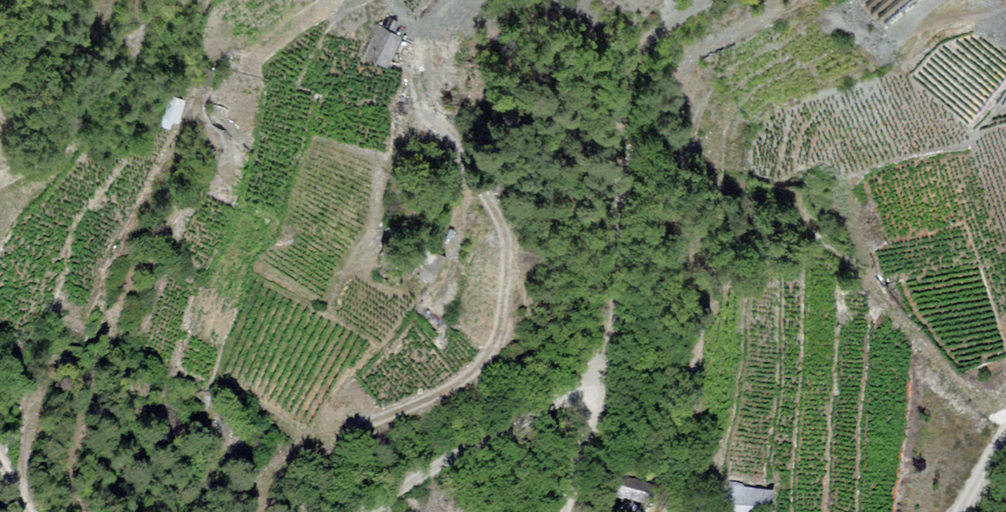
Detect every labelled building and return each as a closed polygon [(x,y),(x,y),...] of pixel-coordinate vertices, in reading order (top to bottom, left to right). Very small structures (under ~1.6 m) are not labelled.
[(407,33),(383,19),(364,52),(389,65),(407,33)] [(653,486),(626,478),(621,493),(648,501),(653,486)] [(725,488),(723,511),(775,511),(777,494),(725,488)]
